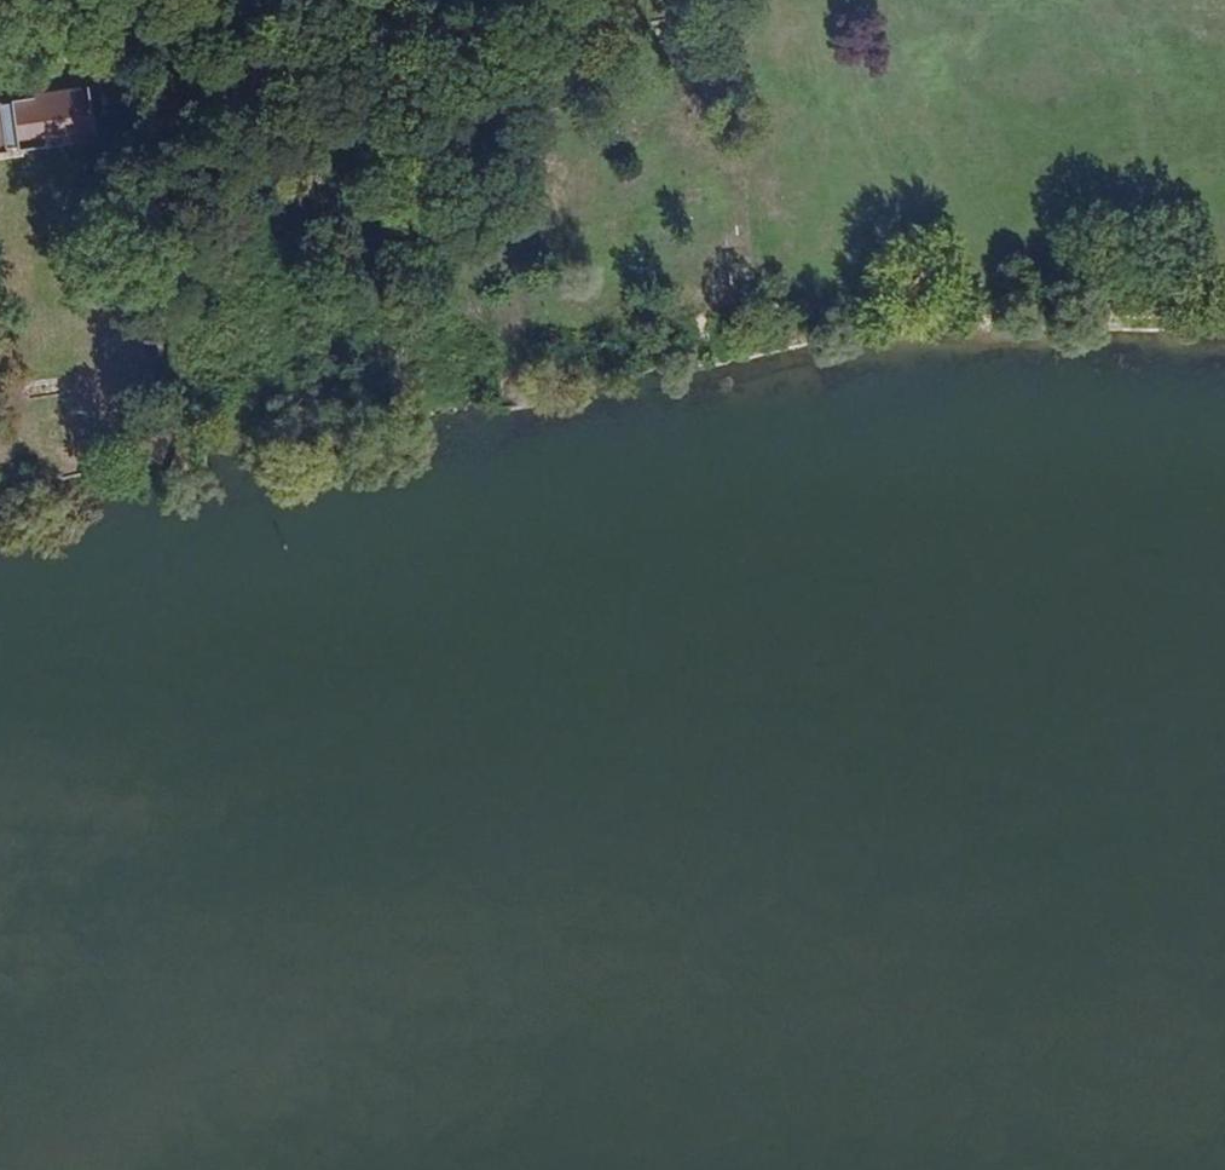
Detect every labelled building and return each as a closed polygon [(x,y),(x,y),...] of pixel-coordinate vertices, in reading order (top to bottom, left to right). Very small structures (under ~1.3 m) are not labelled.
[(10,118),(9,114),(21,112),(21,117),(99,107),(91,55),(15,65),(15,67),(0,69),(0,120),(10,118)]
